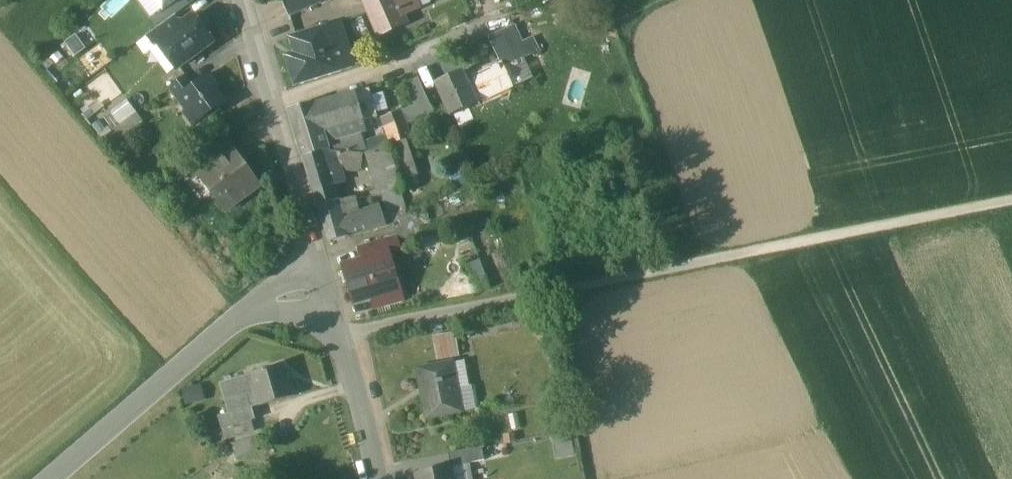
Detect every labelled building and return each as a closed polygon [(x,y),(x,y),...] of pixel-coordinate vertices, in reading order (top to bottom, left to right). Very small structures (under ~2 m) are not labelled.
[(164,9),(177,0),(157,0),(164,9)] [(289,17),(330,0),(281,0),(289,17)] [(380,35),(404,24),(401,17),(419,9),(415,0),(364,0),(380,35)] [(175,15),(146,36),(155,47),(157,45),(156,44),(182,25),(175,15)] [(182,25),(156,44),(157,45),(175,70),(213,42),(194,16),(182,25)] [(489,37),(500,61),(518,53),(521,59),(538,51),(531,37),(521,42),(513,25),(489,37)] [(327,26),(289,38),(298,65),(289,68),(294,86),(353,67),(342,32),(330,35),(327,26)] [(503,66),(514,89),(531,80),(521,59),(518,53),(500,61),(503,66)] [(503,66),(466,84),(477,106),(514,89),(503,66)] [(461,73),(438,84),(454,117),(477,106),(466,84),(461,73)] [(188,75),(170,88),(176,97),(194,84),(188,75)] [(194,84),(176,97),(186,110),(184,112),(192,124),(225,101),(206,75),(194,84)] [(383,120),(391,147),(394,146),(411,140),(413,139),(408,123),(435,112),(420,80),(407,87),(416,107),(383,120)] [(366,121),(378,117),(370,91),(356,96),(366,121)] [(356,96),(291,116),(304,157),(329,151),(324,135),(366,121),(356,96)] [(111,110),(124,134),(144,123),(130,99),(111,110)] [(227,133),(208,145),(214,154),(233,142),(227,133)] [(411,140),(394,146),(408,190),(416,187),(413,178),(420,176),(412,152),(415,151),(411,140)] [(391,147),(367,154),(372,169),(380,196),(383,195),(398,191),(404,189),(391,147)] [(233,151),(200,176),(226,212),(259,187),(233,151)] [(329,151),(304,157),(319,206),(338,200),(344,199),(335,170),(329,151)] [(367,154),(329,151),(335,170),(372,169),(367,154)] [(398,191),(383,195),(388,211),(404,207),(398,191)] [(338,200),(319,206),(330,243),(349,237),(345,223),(338,200)] [(377,214),(381,228),(395,224),(402,244),(425,235),(418,213),(407,216),(404,207),(388,211),(377,214)] [(377,214),(345,223),(349,237),(381,228),(377,214)] [(385,240),(359,247),(363,260),(384,254),(389,253),(385,240)] [(384,254),(363,260),(364,261),(349,266),(347,270),(351,283),(355,285),(360,301),(387,293),(392,283),(384,254)] [(457,334),(434,337),(438,361),(461,357),(457,334)] [(465,362),(454,364),(458,389),(470,387),(465,362)] [(454,364),(418,370),(427,419),(462,413),(454,364)] [(283,367),(252,376),(260,406),(295,396),(290,378),(287,379),(283,367)] [(252,376),(220,385),(229,415),(253,408),(260,406),(252,376)] [(470,387),(458,389),(462,412),(477,409),(473,387),(470,387)] [(229,415),(218,418),(222,430),(257,420),(253,408),(229,415)] [(570,431),(554,434),(558,459),(575,456),(570,431)] [(254,437),(232,444),(236,458),(258,452),(254,437)] [(476,448),(455,452),(458,467),(479,463),(476,448)] [(417,474),(418,478),(454,478),(452,467),(417,474)]
